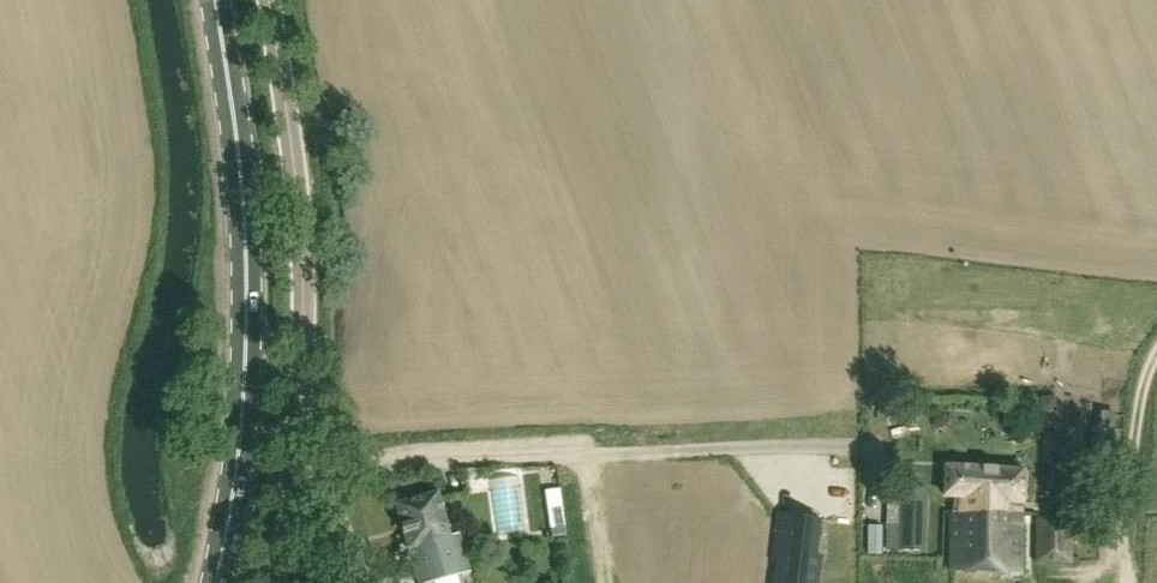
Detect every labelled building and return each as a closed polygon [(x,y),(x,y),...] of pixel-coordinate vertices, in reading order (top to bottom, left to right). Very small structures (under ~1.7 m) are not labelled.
[(1057,411),(1056,398),(1056,396),(1043,397),(1042,397),(1043,412),(1057,411)] [(520,517),(517,460),(497,461),(500,518),(520,517)] [(941,495),(939,512),(952,512),(952,523),(953,523),(954,571),(1021,570),(1020,503),(1022,503),(1024,471),(946,465),(944,495),(941,495)] [(1063,486),(1047,486),(1046,515),(1063,515),(1063,486)] [(900,487),(898,550),(925,551),(927,488),(900,487)] [(395,504),(408,549),(409,549),(419,582),(427,582),(470,570),(460,536),(451,538),(437,492),(395,504)] [(779,517),(774,552),(780,552),(776,582),(816,582),(820,557),(808,555),(813,521),(779,517)] [(1035,517),(1035,564),(1073,564),(1074,517),(1035,517)]
